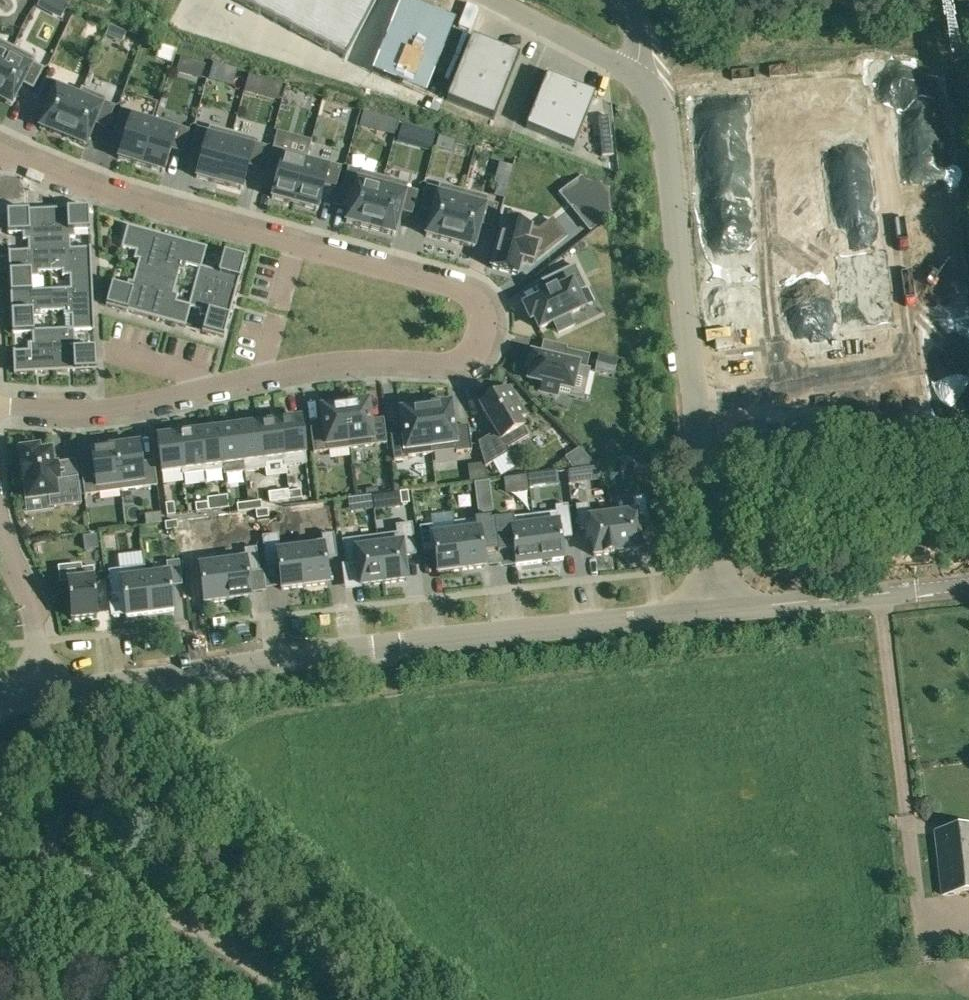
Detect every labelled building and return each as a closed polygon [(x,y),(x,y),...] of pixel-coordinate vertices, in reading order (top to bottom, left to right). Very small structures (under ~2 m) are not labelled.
[(37,7),(48,13),(55,0),(41,0),(37,7)] [(345,60),(376,0),(232,0),(345,60)] [(371,73),(426,95),(456,20),(408,0),(400,0),(371,73)] [(110,24),(107,31),(113,34),(117,27),(110,24)] [(520,56),(516,54),(504,50),(471,36),(446,100),(494,119),(520,56)] [(13,47),(0,41),(0,73),(13,47)] [(0,73),(0,100),(11,106),(22,84),(33,90),(44,69),(33,63),(35,59),(13,47),(0,73)] [(213,62),(209,80),(217,82),(222,65),(213,62)] [(282,83),(248,73),(243,91),(277,100),(282,83)] [(547,76),(546,77),(526,127),(574,146),(594,96),(594,95),(595,96),(595,95),(546,75),(546,76),(547,76)] [(39,127),(62,137),(81,93),(80,92),(46,78),(37,101),(48,105),(39,127)] [(81,88),(80,92),(81,93),(62,137),(86,147),(95,124),(106,129),(115,107),(104,102),(105,98),(81,88)] [(141,165),(155,120),(121,109),(114,132),(125,135),(118,158),(141,165)] [(364,111),(361,122),(374,125),(377,115),(364,111)] [(155,120),(141,165),(163,173),(171,150),(182,153),(189,130),(155,120)] [(397,141),(413,146),(418,127),(402,122),(397,141)] [(219,183),(233,133),(209,126),(208,131),(197,128),(190,151),(202,154),(196,177),(219,183)] [(256,139),(233,133),(219,183),(242,190),(248,166),(260,170),(266,147),(254,143),(256,139)] [(455,139),(438,134),(435,147),(452,152),(455,139)] [(271,198),(294,204),(307,158),(272,148),(266,171),(277,175),(271,198)] [(341,167),(307,158),(294,204),(317,210),(324,187),(335,190),(341,167)] [(346,222),(370,228),(384,178),(348,168),(341,192),(348,194),(345,207),(349,208),(346,222)] [(408,184),(384,178),(370,228),(394,235),(400,212),(412,215),(418,192),(407,189),(408,184)] [(504,183),(496,181),(492,193),(501,195),(504,183)] [(600,183),(571,206),(591,231),(612,213),(610,187),(600,183)] [(425,235),(450,242),(463,191),(439,184),(438,189),(426,186),(420,209),(432,212),(425,235)] [(463,191),(450,242),(474,248),(480,225),(492,228),(498,205),(486,202),(488,197),(463,191)] [(89,209),(48,211),(49,251),(70,250),(70,239),(75,239),(75,232),(88,231),(88,232),(90,232),(89,209)] [(28,252),(49,251),(48,211),(7,213),(8,235),(9,235),(23,234),(23,241),(28,241),(28,252)] [(539,231),(530,229),(504,222),(491,268),(517,275),(522,260),(532,263),(533,261),(535,253),(543,255),(565,237),(552,221),(539,231)] [(136,271),(156,277),(167,237),(127,226),(121,248),(136,252),(134,259),(139,260),(136,271)] [(207,248),(167,237),(156,277),(177,282),(180,271),(185,272),(187,265),(199,269),(201,267),(207,248)] [(49,251),(50,273),(62,273),(62,277),(69,277),(70,290),(70,291),(92,290),(90,249),(89,249),(70,250),(49,251)] [(49,251),(28,252),(10,253),(10,252),(8,252),(10,294),(32,293),(32,292),(32,279),(39,278),(39,274),(50,273),(49,251)] [(245,258),(223,252),(219,267),(211,265),(210,270),(201,267),(199,269),(194,287),(234,298),(245,258)] [(574,265),(546,279),(552,290),(545,293),(546,295),(523,306),(530,320),(534,318),(539,329),(553,322),(558,333),(574,326),(569,315),(584,307),(576,292),(585,288),(574,265)] [(156,277),(136,271),(133,283),(128,281),(126,287),(112,284),(106,306),(146,316),(156,277)] [(146,316),(185,327),(190,308),(189,305),(177,302),(179,295),(174,294),(177,282),(156,277),(146,316)] [(189,305),(190,308),(200,311),(199,315),(206,317),(202,332),(224,338),(234,298),(194,287),(189,305)] [(70,290),(51,291),(52,313),(64,313),(64,317),(71,317),(72,330),(74,330),(74,332),(92,331),(92,332),(94,332),(92,290),(70,291),(70,290)] [(14,335),(32,334),(32,332),(34,331),(34,319),(41,318),(41,314),(52,313),(51,291),(32,292),(32,293),(10,294),(12,335),(14,335)] [(74,330),(72,330),(53,331),(55,373),(96,371),(95,349),(93,349),(80,350),(79,342),(75,343),(74,332),(74,330)] [(32,332),(32,334),(32,344),(28,345),(28,352),(14,352),(13,352),(14,375),(55,373),(53,331),(34,331),(32,332)] [(589,356),(566,350),(563,362),(531,354),(528,369),(531,370),(528,380),(543,384),(541,391),(556,395),(558,387),(572,390),(577,365),(586,367),(589,356)] [(599,354),(595,371),(613,376),(618,359),(599,354)] [(478,443),(485,467),(510,453),(507,449),(528,436),(518,419),(525,415),(509,388),(496,396),(494,392),(482,399),(484,403),(480,405),(496,432),(478,443)] [(350,448),(386,444),(383,419),(370,421),(368,401),(344,404),(350,448)] [(344,404),(321,408),(323,427),(310,428),(314,453),(350,448),(344,404)] [(451,404),(425,407),(431,454),(456,450),(456,453),(471,451),(468,426),(454,428),(451,404)] [(407,457),(431,454),(425,407),(400,410),(403,434),(390,436),(394,461),(407,459),(407,457)] [(301,418),(279,421),(285,462),(283,462),(284,467),(306,464),(301,418)] [(279,421),(259,424),(264,464),(265,464),(283,462),(285,462),(279,421)] [(244,472),(266,469),(265,464),(264,464),(259,424),(239,427),(243,462),(242,462),(244,472)] [(224,465),(242,462),(243,462),(239,427),(219,429),(223,465),(224,465)] [(219,429),(198,432),(204,472),(225,470),(224,465),(223,465),(219,429)] [(198,432),(178,435),(183,470),(182,470),(182,475),(204,472),(198,432)] [(183,470),(178,435),(157,437),(161,473),(182,470),(183,470)] [(115,447),(121,491),(157,486),(154,461),(141,463),(138,444),(115,447)] [(84,496),(121,491),(115,447),(91,450),(94,469),(81,471),(84,496)] [(81,504),(78,477),(55,480),(52,463),(51,451),(39,452),(38,448),(20,450),(22,464),(20,465),(22,482),(24,482),(26,495),(27,500),(48,497),(50,508),(54,507),(81,504)] [(647,473),(645,460),(633,462),(635,474),(647,473)] [(583,483),(581,470),(567,472),(569,485),(583,483)] [(543,488),(542,474),(528,476),(530,489),(543,488)] [(474,483),(476,500),(491,498),(489,481),(474,483)] [(300,490),(288,492),(289,500),(301,498),(300,490)] [(268,493),(269,503),(289,500),(288,492),(288,491),(268,493)] [(408,491),(399,493),(393,493),(395,508),(401,507),(401,505),(409,504),(408,491)] [(371,497),(364,498),(365,507),(372,506),(371,497)] [(633,507),(611,510),(617,553),(641,550),(639,534),(643,533),(642,521),(648,521),(645,497),(632,499),(633,507)] [(249,503),(250,511),(262,509),(261,501),(249,503)] [(195,504),(196,512),(208,511),(208,510),(207,502),(195,504)] [(173,503),(166,504),(167,516),(175,515),(173,503)] [(250,511),(249,503),(237,504),(238,512),(250,511)] [(533,515),(539,563),(563,560),(560,539),(572,537),(567,504),(555,506),(556,512),(533,515)] [(593,556),(617,553),(611,510),(589,513),(588,504),(576,506),(579,530),(590,528),(593,556)] [(268,509),(256,511),(257,519),(269,517),(268,509)] [(242,526),(256,524),(255,512),(241,514),(242,526)] [(515,566),(539,563),(533,515),(498,520),(501,544),(512,542),(515,566)] [(455,523),(455,527),(461,570),(485,567),(481,543),(493,542),(490,518),(455,523)] [(377,536),(383,583),(407,580),(404,556),(416,555),(412,524),(395,526),(397,533),(377,536)] [(437,573),(461,570),(455,527),(432,530),(431,526),(419,527),(422,551),(434,549),(437,573)] [(305,587),(299,544),(280,546),(278,534),(262,537),(266,567),(278,566),(281,590),(305,587)] [(299,544),(305,587),(328,583),(325,559),(337,558),(333,534),(322,535),(322,541),(299,544)] [(97,548),(96,536),(84,537),(85,549),(97,548)] [(383,583),(377,536),(342,540),(345,564),(357,563),(360,587),(383,583)] [(181,549),(182,557),(194,556),(193,547),(181,549)] [(222,558),(227,601),(251,598),(248,573),(259,572),(256,548),(244,550),(245,555),(222,558)] [(227,601),(222,558),(198,561),(204,604),(227,601)] [(144,571),(145,571),(145,566),(108,571),(111,595),(123,593),(126,617),(150,614),(144,571)] [(69,580),(73,620),(99,617),(95,579),(97,579),(96,567),(84,568),(85,578),(69,580)] [(144,571),(150,614),(173,611),(168,568),(145,571),(144,571)] [(937,830),(944,895),(968,893),(968,827),(937,830)]
